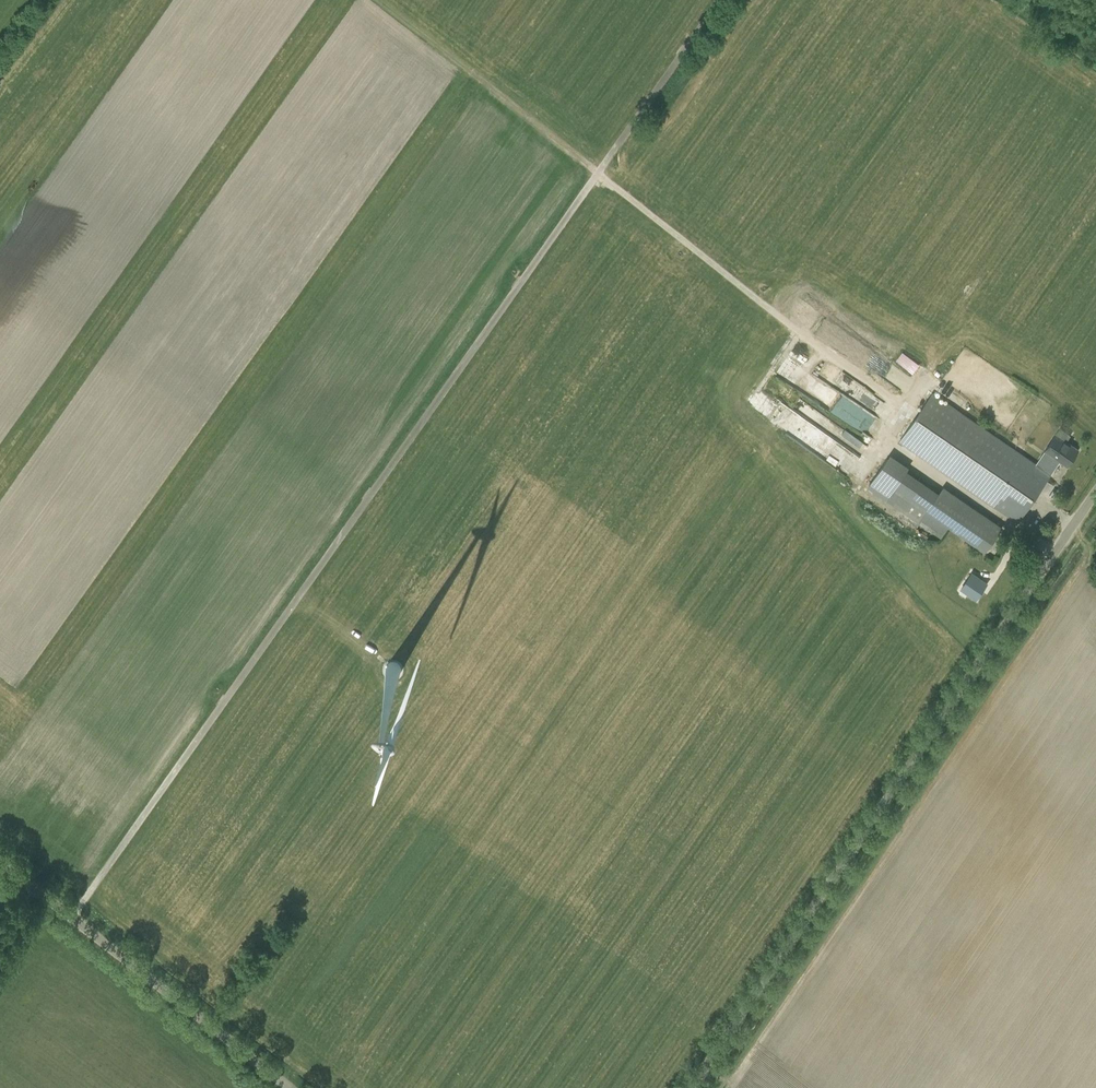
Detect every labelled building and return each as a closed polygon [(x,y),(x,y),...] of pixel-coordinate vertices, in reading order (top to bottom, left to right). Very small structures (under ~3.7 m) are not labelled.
[(893,346),(887,356),(905,367),(911,356),(893,346)] [(911,358),(906,368),(915,372),(920,363),(911,358)] [(789,365),(781,378),(811,396),(819,383),(789,365)] [(1047,472),(1036,464),(932,393),(900,441),(919,454),(1018,522),(1050,474),(1047,472)] [(847,430),(861,439),(864,434),(850,425),(847,430)] [(861,446),(864,440),(844,430),(841,436),(861,446)] [(1056,434),(1036,464),(1047,472),(1057,458),(1068,466),(1079,449),(1056,434)] [(943,487),(926,512),(984,552),(1001,527),(943,487)] [(986,585),(973,576),(963,590),(976,599),(986,585)]
